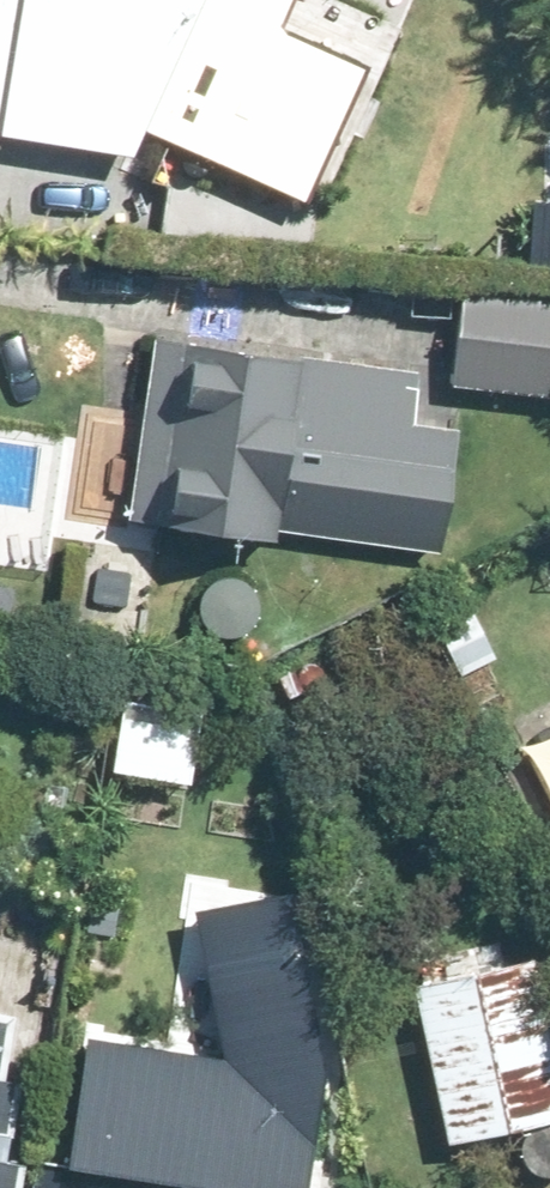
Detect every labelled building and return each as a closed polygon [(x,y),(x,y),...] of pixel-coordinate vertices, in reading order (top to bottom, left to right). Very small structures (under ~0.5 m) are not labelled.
[(148,129),(136,155),(194,181),(206,154),(304,199),(363,63),(278,26),(290,0),(178,0),(152,59),(33,6),(0,80),(0,120),(114,170),(135,123),(148,129)] [(549,379),(549,357),(549,288),(452,283),(449,375),(549,379)] [(150,332),(125,516),(269,535),(270,526),(436,548),(452,425),(407,419),(415,367),(150,332)] [(97,574),(92,602),(123,607),(128,578),(97,574)] [(293,923),(237,929),(241,960),(297,952),(293,923)] [(93,930),(88,955),(125,961),(129,936),(93,930)] [(410,985),(442,1141),(549,1119),(549,1048),(545,1049),(527,961),(410,985)] [(311,984),(245,997),(256,1056),(261,1054),(288,1116),(332,1082),(315,1044),(321,1043),(311,984)] [(10,1014),(0,1012),(0,1076),(10,1014)] [(55,1187),(284,1187),(291,1182),(255,1139),(243,1149),(200,1099),(229,1075),(176,1013),(90,1088),(114,1115),(43,1174),(55,1187)] [(19,1163),(3,1159),(16,1079),(0,1077),(0,1187),(15,1187),(19,1163)]
